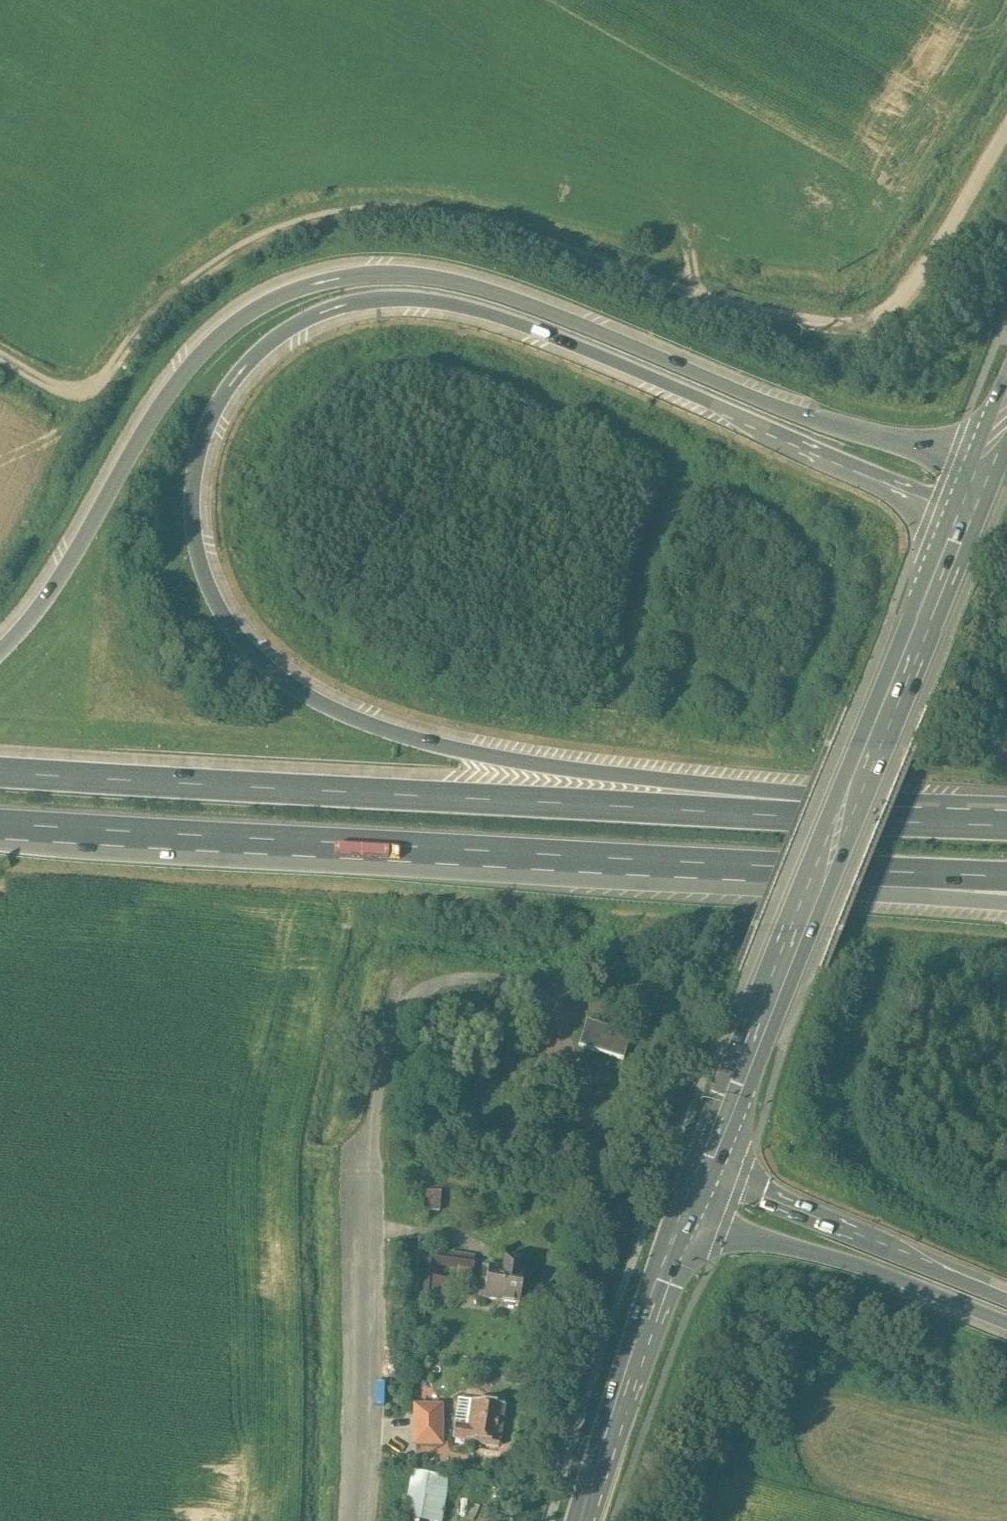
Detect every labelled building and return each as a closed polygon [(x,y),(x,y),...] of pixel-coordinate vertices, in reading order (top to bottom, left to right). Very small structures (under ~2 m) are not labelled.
[(630,1036),(586,1023),(579,1048),(623,1060),(630,1036)] [(459,1256),(424,1253),(420,1296),(443,1299),(445,1281),(437,1280),(439,1267),(458,1269),(459,1256)] [(472,1257),(459,1256),(458,1269),(457,1274),(471,1275),(472,1257)] [(527,1275),(488,1269),(483,1300),(519,1305),(521,1291),(525,1291),(527,1275)] [(505,1407),(472,1402),(459,1400),(455,1427),(454,1426),(453,1439),(467,1441),(467,1442),(499,1446),(505,1407)] [(440,1408),(416,1408),(416,1444),(440,1444),(440,1408)] [(413,1474),(407,1516),(433,1520),(440,1520),(445,1480),(413,1474)]
